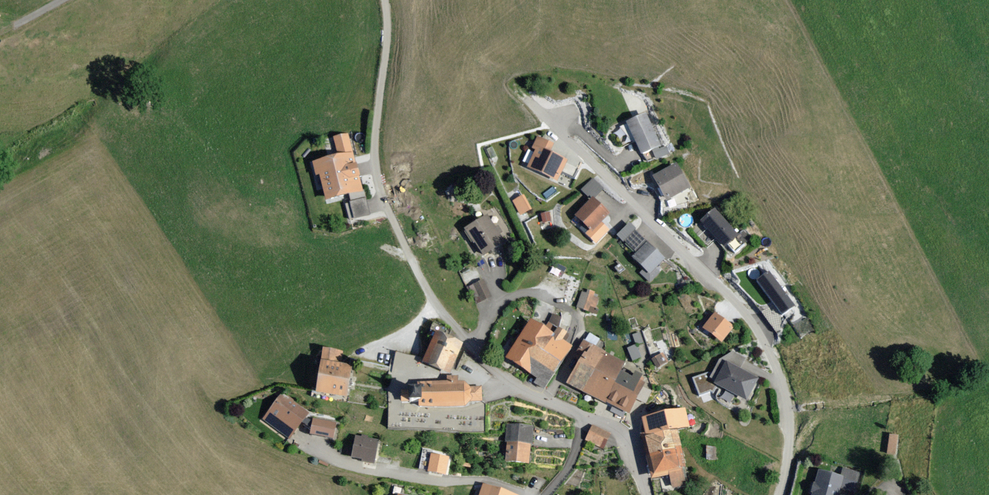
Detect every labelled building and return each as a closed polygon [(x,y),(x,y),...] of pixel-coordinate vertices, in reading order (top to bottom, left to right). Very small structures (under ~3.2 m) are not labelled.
[(645,113),(626,121),(639,154),(651,150),(654,158),(669,152),(666,143),(658,146),(645,113)] [(349,132),(332,136),(337,154),(311,160),(314,175),(318,174),(324,200),(362,191),(349,132)] [(552,142),(536,134),(530,147),(534,149),(526,166),(555,180),(565,159),(548,151),(552,142)] [(676,161),(652,175),(668,201),(685,190),(692,186),(676,161)] [(603,189),(591,177),(580,188),(591,198),(576,214),(591,229),(600,220),(609,211),(595,197),(603,189)] [(694,188),(685,190),(687,202),(697,201),(694,188)] [(512,200),(520,215),(532,209),(525,194),(512,200)] [(366,197),(349,201),(352,218),(369,214),(366,197)] [(714,208),(700,221),(725,248),(739,235),(714,208)] [(550,210),(540,211),(542,222),(552,221),(550,210)] [(486,213),(463,227),(482,255),(504,240),(486,213)] [(610,229),(600,220),(591,229),(587,233),(597,243),(610,229)] [(664,257),(634,227),(623,239),(635,251),(631,255),(642,266),(639,270),(649,280),(659,271),(655,267),(664,257)] [(769,271),(756,280),(781,314),(794,305),(769,271)] [(483,278),(471,284),(479,300),(491,295),(483,278)] [(598,295),(581,290),(577,306),(594,311),(598,295)] [(734,325),(713,310),(700,327),(722,343),(734,325)] [(553,331),(529,316),(504,356),(547,383),(571,344),(563,339),(568,332),(557,325),(553,331)] [(465,342),(437,330),(423,361),(451,373),(465,342)] [(625,361),(582,339),(578,349),(584,352),(569,382),(605,400),(621,368),(625,361)] [(341,350),(321,347),(314,392),(347,397),(352,365),(339,363),(341,350)] [(657,367),(669,361),(664,352),(652,358),(657,367)] [(759,376),(724,360),(714,382),(748,399),(759,376)] [(645,380),(621,368),(605,400),(629,412),(645,380)] [(482,402),(482,388),(470,388),(464,383),(458,383),(458,377),(447,377),(447,383),(418,383),(418,390),(401,390),(401,402),(418,402),(418,409),(465,408),(470,402),(482,402)] [(309,410),(281,390),(261,418),(289,437),(309,410)] [(684,407),(640,416),(653,477),(666,474),(669,485),(684,482),(681,468),(685,467),(677,429),(688,426),(684,407)] [(335,421),(310,417),(307,433),(332,438),(335,421)] [(531,424),(505,423),(504,432),(503,461),(529,462),(531,424)] [(609,432),(590,425),(585,439),(604,446),(609,432)] [(889,434),(889,453),(898,453),(898,434),(889,434)] [(377,438),(354,435),(350,456),(362,458),(362,461),(373,462),(377,438)] [(448,454),(430,451),(426,473),(444,476),(448,454)] [(818,471),(812,494),(838,494),(842,478),(859,482),(861,471),(842,466),(839,476),(818,471)] [(482,482),(478,494),(517,494),(482,482)]
